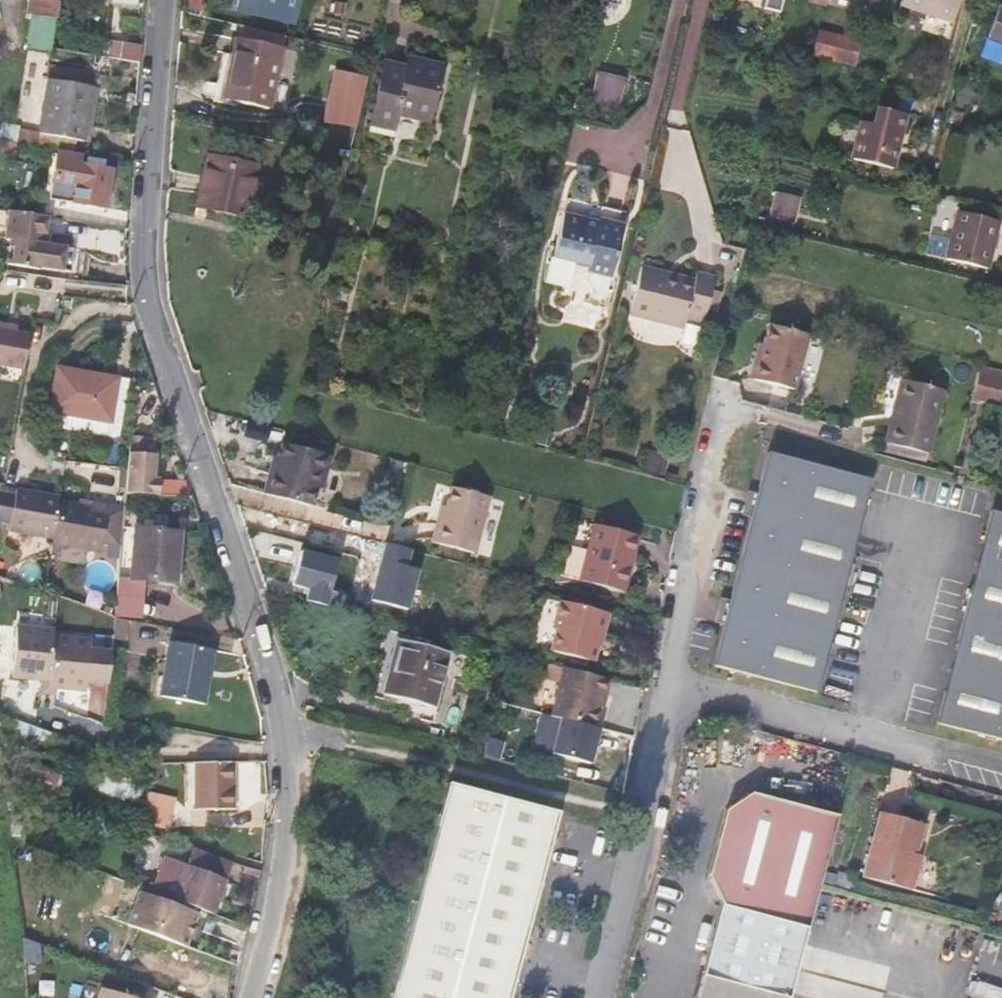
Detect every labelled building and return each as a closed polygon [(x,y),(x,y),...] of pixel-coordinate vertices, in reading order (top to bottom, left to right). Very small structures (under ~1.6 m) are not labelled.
[(59,1),(57,1),(57,0),(31,0),(29,13),(56,19),(59,1)] [(182,5),(181,7),(207,13),(210,0),(183,0),(182,5)] [(299,0),(224,0),(223,7),(293,24),(299,0)] [(763,10),(778,14),(782,0),(765,0),(763,10)] [(826,3),(872,15),(875,0),(815,0),(826,3)] [(899,2),(951,19),(957,0),(899,0),(899,2)] [(999,5),(979,57),(1000,65),(1001,60),(1001,6),(999,5)] [(853,65),(859,42),(818,32),(812,56),(853,65)] [(268,109),(281,48),(236,39),(233,55),(224,53),(214,100),(235,105),(236,102),(268,109)] [(139,61),(141,45),(110,40),(108,56),(139,61)] [(442,66),(410,59),(408,68),(402,67),(385,64),(369,130),(392,136),(398,114),(429,121),(442,66)] [(366,78),(335,71),(324,120),(355,127),(366,78)] [(618,108),(625,78),(596,72),(590,101),(618,108)] [(48,80),(38,133),(83,141),(92,87),(48,80)] [(948,120),(959,123),(971,84),(959,81),(948,120)] [(784,89),(773,87),(769,103),(779,105),(784,89)] [(861,121),(852,159),(891,168),(904,112),(890,108),(876,105),(871,123),(861,121)] [(0,140),(0,151),(15,153),(16,143),(0,140)] [(81,165),(81,157),(57,154),(50,199),(105,207),(111,171),(81,165)] [(244,217),(255,168),(207,157),(197,207),(244,217)] [(796,225),(803,199),(776,192),(773,205),(769,218),(796,225)] [(609,277),(623,213),(565,199),(553,258),(547,281),(568,286),(573,263),(588,266),(587,272),(591,273),(590,279),(598,295),(604,296),(609,277)] [(30,212),(12,210),(8,238),(13,239),(10,264),(42,268),(42,266),(84,272),(87,248),(45,242),(48,215),(30,212)] [(934,240),(930,255),(988,270),(1000,221),(957,211),(949,244),(934,240)] [(695,273),(693,279),(692,286),(665,280),(667,272),(641,266),(628,315),(683,328),(686,319),(703,323),(707,304),(707,303),(714,277),(695,273)] [(693,279),(667,272),(665,280),(692,286),(693,279)] [(722,287),(712,284),(707,303),(707,304),(717,306),(722,287)] [(15,333),(16,327),(0,324),(0,331),(15,333)] [(793,390),(805,336),(765,327),(753,380),(793,390)] [(0,331),(0,367),(23,371),(29,336),(15,333),(0,331)] [(46,426),(107,436),(116,379),(56,368),(46,426)] [(997,378),(975,371),(968,398),(991,403),(997,378)] [(883,443),(928,454),(943,389),(910,381),(910,378),(896,374),(889,375),(885,377),(881,379),(878,384),(870,414),(889,418),(883,443)] [(131,382),(116,379),(107,436),(121,439),(131,382)] [(553,432),(538,428),(539,450),(548,452),(553,432)] [(127,493),(158,494),(159,479),(152,479),(154,465),(154,454),(143,453),(143,437),(129,437),(125,470),(123,490),(123,493),(127,493)] [(267,495),(314,507),(319,487),(326,488),(334,455),(287,444),(280,470),(273,468),(267,495)] [(669,456),(644,448),(638,469),(664,475),(669,456)] [(769,453),(715,664),(814,690),(867,478),(769,453)] [(445,523),(439,521),(433,543),(476,553),(489,496),(454,487),(448,508),(445,523)] [(27,535),(34,492),(14,490),(13,496),(1,495),(0,503),(0,523),(9,524),(8,532),(27,535)] [(119,543),(122,503),(108,502),(93,500),(93,507),(79,506),(58,502),(59,495),(34,492),(27,535),(54,538),(53,544),(88,549),(103,551),(104,542),(119,543)] [(93,507),(93,500),(81,498),(79,506),(93,507)] [(442,507),(439,521),(445,523),(448,508),(442,507)] [(989,509),(935,722),(1001,739),(1001,513),(989,509)] [(594,525),(580,581),(624,592),(638,536),(594,525)] [(134,529),(130,577),(140,578),(176,582),(180,532),(134,529)] [(88,549),(53,544),(51,560),(84,565),(88,549)] [(302,552),(294,583),(329,592),(337,561),(302,552)] [(391,563),(357,554),(355,565),(361,567),(359,574),(387,581),(391,563)] [(361,567),(355,565),(353,573),(359,574),(361,567)] [(137,622),(140,578),(130,577),(116,575),(111,617),(120,619),(123,619),(137,622)] [(607,613),(557,601),(550,628),(554,629),(549,650),(589,661),(593,647),(598,648),(607,613)] [(111,617),(110,633),(117,633),(120,619),(111,617)] [(105,685),(108,653),(90,651),(90,642),(55,639),(55,632),(15,629),(11,676),(45,680),(44,694),(57,696),(58,689),(85,691),(87,683),(105,685)] [(383,696),(411,702),(433,707),(438,686),(446,652),(397,640),(383,696)] [(170,643),(159,696),(203,705),(213,652),(170,643)] [(603,695),(607,676),(561,665),(549,715),(591,725),(596,705),(599,694),(603,695)] [(447,687),(438,686),(433,707),(411,702),(409,713),(439,721),(447,687)] [(8,741),(44,754),(51,733),(9,719),(3,739),(8,741)] [(7,799),(23,804),(33,765),(50,772),(54,763),(37,756),(37,755),(19,746),(5,780),(7,799)] [(138,804),(145,786),(130,781),(133,770),(92,756),(93,753),(78,749),(74,761),(88,766),(83,781),(82,783),(138,804)] [(231,760),(185,762),(185,788),(195,788),(195,811),(232,809),(231,760)] [(448,782),(391,997),(510,997),(561,813),(482,792),(448,782)] [(171,827),(177,797),(149,791),(142,821),(171,827)] [(820,881),(837,817),(746,793),(722,809),(711,853),(704,880),(719,905),(693,997),(789,997),(820,881)] [(15,815),(24,818),(26,808),(10,802),(10,814),(15,815)] [(913,889),(919,868),(912,866),(916,852),(923,823),(879,812),(863,876),(913,889)] [(23,844),(24,818),(15,815),(10,814),(8,814),(11,841),(13,842),(23,844)] [(66,849),(82,856),(86,845),(71,839),(66,849)] [(923,854),(916,852),(912,866),(919,868),(923,854)] [(153,893),(176,901),(214,915),(228,878),(188,863),(186,868),(165,860),(153,893)] [(259,875),(261,869),(249,866),(247,871),(259,875)] [(141,893),(128,926),(187,948),(200,914),(141,893)] [(47,929),(28,925),(24,935),(47,946),(51,946),(55,932),(49,930),(47,929)]
